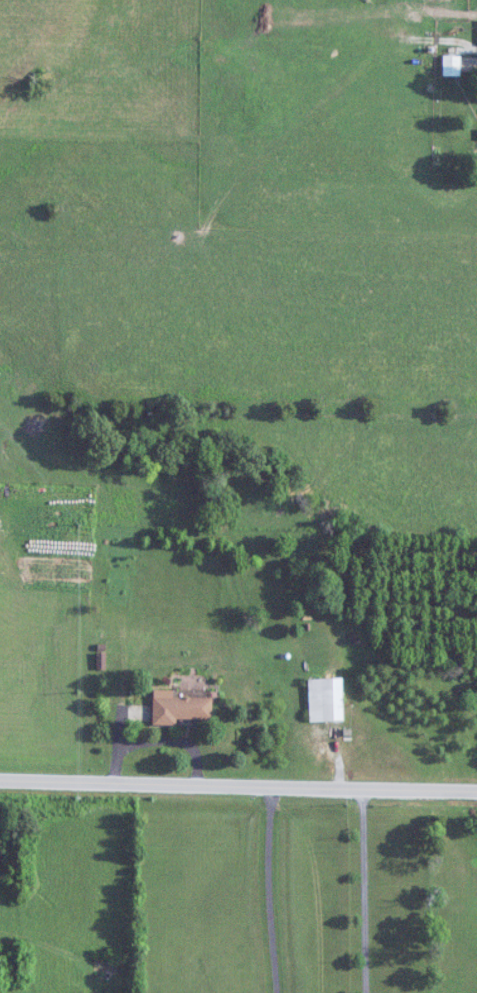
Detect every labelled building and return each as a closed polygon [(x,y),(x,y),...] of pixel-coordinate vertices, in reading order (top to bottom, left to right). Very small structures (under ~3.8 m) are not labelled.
[(443,75),(459,75),(460,56),(443,56),(443,75)] [(309,720),(343,720),(342,678),(309,679),(309,720)] [(212,696),(152,696),(152,725),(176,725),(176,719),(212,719),(212,696)]
